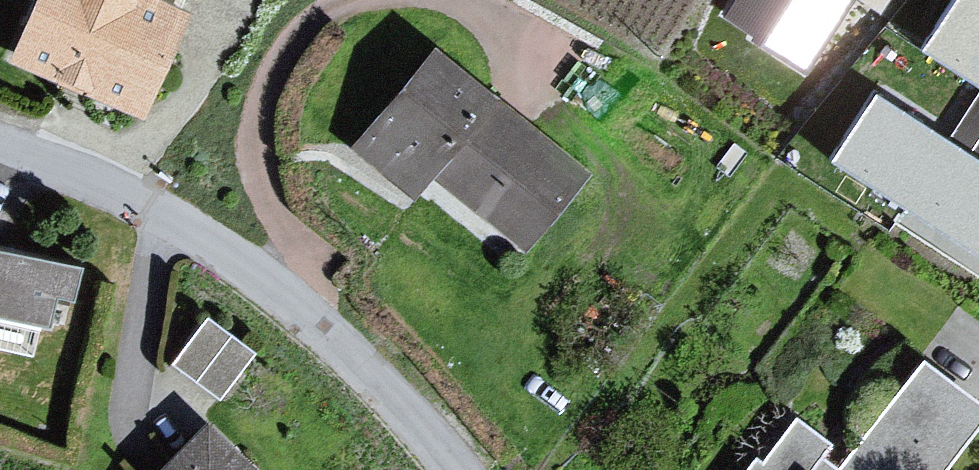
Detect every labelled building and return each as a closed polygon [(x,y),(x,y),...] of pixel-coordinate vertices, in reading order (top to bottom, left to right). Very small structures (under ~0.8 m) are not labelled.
[(0,54),(0,66),(133,119),(178,14),(144,0),(23,0),(0,54)] [(720,25),(805,80),(852,0),(735,0),(720,25)] [(923,53),(978,89),(978,0),(957,0),(923,53)] [(422,49),(342,152),(404,203),(423,181),(516,258),(584,181),(422,49)] [(876,95),(833,164),(978,258),(978,161),(876,95)] [(83,272),(0,253),(0,321),(51,333),(61,304),(76,305),(83,272)] [(207,306),(170,355),(220,391),(256,342),(207,306)] [(909,364),(833,469),(942,469),(978,428),(978,421),(909,364)] [(820,468),(831,452),(791,420),(749,469),(822,469),(820,468)] [(154,469),(242,469),(197,423),(154,469)]
